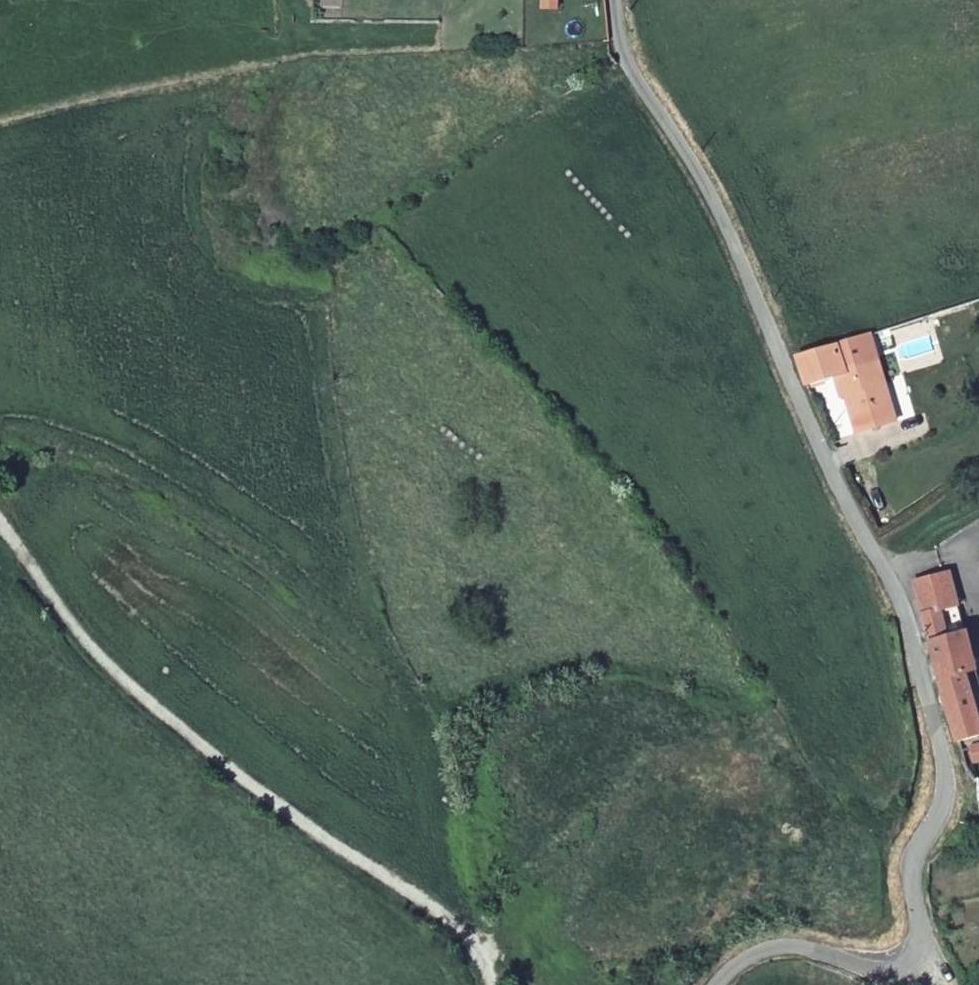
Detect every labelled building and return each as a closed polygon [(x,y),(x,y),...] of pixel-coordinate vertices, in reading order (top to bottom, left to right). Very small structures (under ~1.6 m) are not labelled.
[(849,389),(855,409),(895,399),(877,339),(803,360),(813,386),(839,378),(842,388),(849,389)] [(895,399),(855,409),(863,435),(903,423),(895,399)] [(947,546),(915,566),(963,741),(978,736),(978,695),(972,671),(978,668),(978,652),(947,546)]
